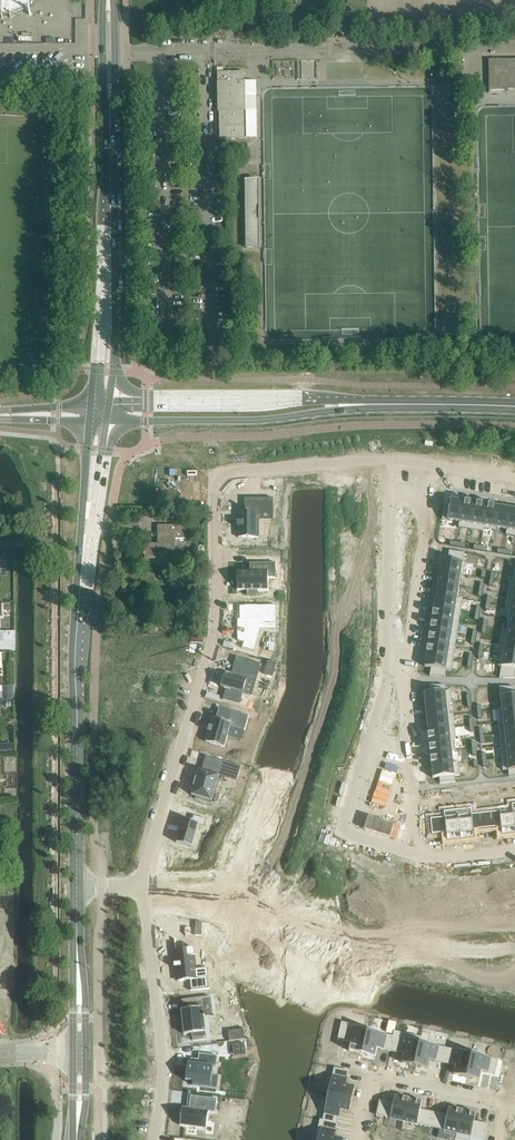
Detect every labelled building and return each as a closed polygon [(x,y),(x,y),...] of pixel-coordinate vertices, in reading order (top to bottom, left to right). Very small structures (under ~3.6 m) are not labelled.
[(11,19),(29,12),(39,0),(0,0),(0,19),(11,19)] [(489,59),(489,70),(489,85),(489,92),(509,92),(509,88),(514,88),(514,59),(489,59)] [(244,71),(224,72),(218,72),(218,92),(219,92),(220,127),(229,127),(229,138),(247,138),(246,81),(245,81),(244,71)] [(244,178),(244,248),(257,248),(257,178),(244,178)] [(205,347),(205,357),(226,357),(226,347),(205,347)] [(238,521),(237,521),(237,527),(238,527),(238,537),(259,537),(259,512),(273,512),(273,498),(245,498),(245,499),(247,499),(247,511),(238,511),(238,521)] [(445,504),(442,519),(460,522),(459,527),(463,500),(451,498),(450,505),(445,504)] [(463,500),(459,527),(471,529),(475,502),(463,500)] [(475,502),(471,529),(483,531),(487,504),(475,502)] [(487,504),(483,531),(484,531),(484,528),(495,530),(499,506),(487,504)] [(499,506),(495,530),(507,532),(506,535),(507,535),(511,508),(499,506)] [(507,535),(514,536),(514,508),(511,508),(507,535)] [(185,539),(185,536),(186,525),(158,525),(158,543),(145,543),(145,552),(144,552),(144,555),(145,555),(145,558),(163,558),(163,573),(175,573),(176,539),(185,539)] [(442,558),(440,571),(464,575),(466,562),(463,562),(465,553),(450,550),(448,559),(442,558)] [(250,570),(237,570),(237,590),(247,590),(247,595),(258,595),(258,590),(268,590),(268,577),(276,577),(276,562),(250,562),(250,563),(253,563),(253,569),(250,569),(250,570)] [(440,571),(438,583),(459,586),(461,575),(464,575),(440,571)] [(438,583),(436,595),(463,599),(463,598),(458,597),(459,586),(438,583)] [(506,606),(514,607),(514,595),(507,594),(506,606)] [(436,595),(434,606),(461,611),(463,599),(436,595)] [(244,619),(234,619),(234,640),(241,642),(240,648),(251,651),(261,618),(272,618),(272,605),(242,605),(242,614),(244,614),(244,619)] [(434,606),(432,618),(459,623),(461,611),(434,606)] [(505,606),(508,606),(506,618),(514,619),(514,607),(506,606),(505,606)] [(432,618),(430,630),(457,634),(459,623),(432,618)] [(502,629),(514,631),(514,619),(506,618),(509,619),(507,630),(502,629)] [(500,641),(514,644),(514,631),(502,629),(500,641)] [(430,630),(428,642),(455,646),(457,634),(430,630)] [(16,651),(16,631),(0,631),(0,650),(16,651)] [(500,642),(503,642),(501,653),(514,656),(514,644),(500,641),(500,642)] [(428,642),(427,654),(454,658),(455,646),(428,642)] [(499,666),(501,666),(500,678),(514,678),(514,656),(501,653),(499,666)] [(427,654),(425,666),(431,667),(430,676),(445,676),(446,670),(452,671),(454,658),(427,654)] [(222,683),(221,687),(224,688),(226,689),(223,699),(240,704),(240,703),(242,693),(247,677),(256,680),(258,673),(259,673),(261,664),(236,656),(236,657),(239,658),(234,674),(225,672),(223,677),(222,683)] [(268,661),(265,674),(273,676),(276,663),(268,661)] [(430,692),(424,693),(425,705),(452,703),(451,690),(446,691),(445,685),(430,685),(430,692)] [(499,709),(499,710),(514,708),(514,688),(514,687),(499,686),(502,709),(499,709)] [(452,703),(425,705),(426,717),(454,714),(451,714),(450,703),(452,703)] [(498,721),(498,722),(514,720),(514,708),(499,710),(500,721),(498,721)] [(208,731),(205,742),(225,747),(228,736),(231,726),(245,730),(249,715),(231,710),(230,711),(231,711),(228,722),(216,719),(212,718),(210,726),(209,726),(210,727),(209,731),(208,731)] [(454,714),(426,717),(428,729),(455,726),(454,714)] [(498,722),(499,734),(514,732),(514,720),(498,722)] [(455,726),(428,729),(429,741),(456,738),(455,726)] [(499,734),(500,746),(514,744),(514,732),(499,734)] [(456,738),(429,741),(430,753),(455,751),(454,739),(456,739),(456,738)] [(3,752),(14,751),(13,743),(3,744),(0,744),(0,752),(3,752)] [(500,746),(502,758),(514,756),(514,744),(500,746)] [(455,751),(430,753),(432,765),(459,762),(453,762),(452,751),(455,751)] [(194,787),(192,795),(196,796),(195,799),(212,804),(213,803),(211,802),(220,772),(230,775),(233,765),(241,767),(241,766),(206,756),(206,757),(208,757),(204,771),(202,770),(199,769),(197,777),(196,777),(193,786),(194,787)] [(502,758),(503,770),(508,770),(509,776),(514,775),(514,756),(502,758)] [(459,762),(432,765),(433,778),(440,777),(440,783),(455,782),(455,775),(460,775),(459,762)] [(486,812),(487,828),(501,826),(502,835),(514,833),(514,827),(512,803),(512,804),(512,809),(499,810),(499,811),(486,812)] [(472,808),(458,809),(461,839),(475,837),(474,829),(487,828),(486,812),(472,814),(472,808)] [(444,816),(430,818),(432,834),(446,832),(447,840),(461,839),(458,809),(444,811),(444,816)] [(183,819),(176,842),(192,847),(199,824),(204,826),(206,819),(194,815),(192,821),(183,819)] [(502,876),(504,891),(511,891),(512,901),(514,901),(514,875),(502,876)] [(176,950),(172,950),(174,963),(174,964),(175,964),(176,967),(174,967),(174,968),(176,981),(177,981),(187,980),(187,979),(189,979),(190,979),(190,982),(192,982),(193,989),(190,989),(190,990),(210,988),(210,987),(209,987),(208,987),(207,976),(198,978),(194,947),(187,948),(177,949),(175,938),(176,950)] [(183,1009),(181,1010),(182,1018),(184,1034),(192,1033),(193,1041),(207,1039),(204,1016),(205,1016),(205,1013),(204,1013),(202,997),(182,1000),(182,1001),(184,1001),(185,1009),(183,1009)] [(342,1022),(338,1039),(351,1042),(349,1051),(362,1054),(368,1028),(342,1022)] [(368,1028),(362,1054),(375,1057),(377,1048),(391,1051),(395,1031),(394,1031),(393,1036),(368,1030),(369,1028),(368,1028)] [(395,1031),(391,1051),(404,1054),(402,1063),(415,1066),(420,1042),(421,1037),(419,1036),(419,1037),(420,1037),(419,1042),(403,1038),(404,1033),(395,1031)] [(420,1042),(415,1066),(428,1069),(430,1060),(443,1063),(446,1047),(420,1042)] [(446,1047),(443,1063),(456,1065),(454,1074),(467,1077),(472,1053),(446,1047)] [(187,1067),(186,1080),(193,1081),(193,1085),(200,1086),(208,1087),(210,1087),(212,1076),(214,1076),(214,1074),(215,1066),(216,1067),(218,1055),(199,1053),(198,1059),(191,1058),(191,1062),(190,1067),(187,1067)] [(472,1053),(467,1077),(480,1080),(482,1071),(495,1074),(499,1059),(472,1053)] [(334,1067),(328,1094),(353,1099),(355,1086),(346,1084),(349,1071),(334,1067)] [(320,1119),(320,1120),(338,1124),(341,1110),(350,1112),(353,1099),(328,1094),(323,1120),(320,1119)] [(182,1107),(180,1125),(206,1129),(208,1111),(215,1112),(217,1098),(191,1095),(189,1107),(187,1107),(182,1107)] [(380,1100),(376,1115),(404,1121),(409,1098),(395,1095),(394,1103),(380,1100)] [(409,1098),(404,1121),(431,1127),(434,1112),(421,1109),(423,1101),(409,1098)] [(434,1112),(431,1127),(457,1133),(456,1139),(463,1110),(449,1107),(447,1115),(434,1112)] [(456,1139),(462,1139),(470,1139),(471,1136),(485,1139),(488,1124),(474,1121),(476,1113),(463,1110),(456,1139)] [(316,1139),(344,1139),(335,1137),(338,1124),(320,1120),(316,1139)]
